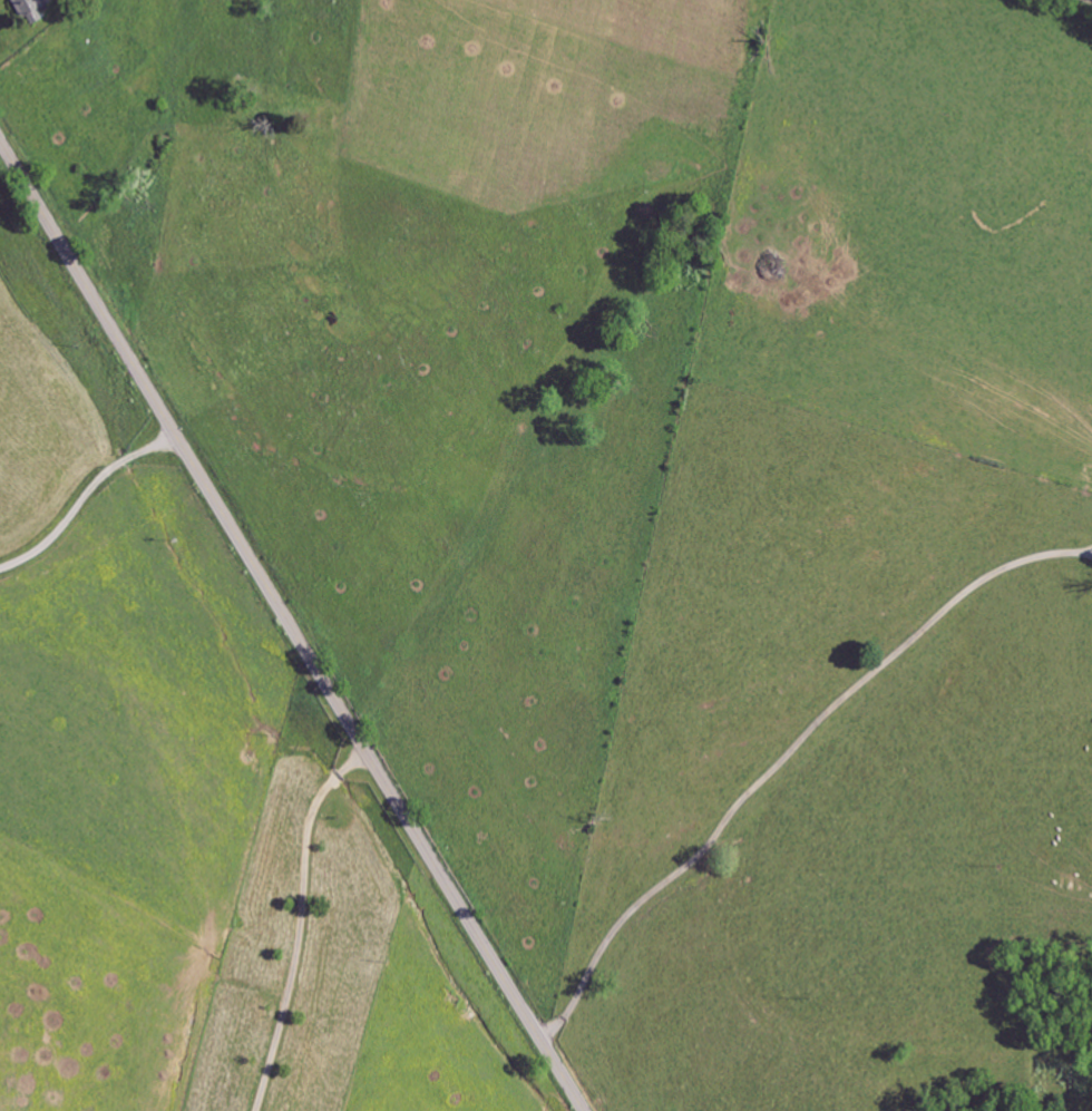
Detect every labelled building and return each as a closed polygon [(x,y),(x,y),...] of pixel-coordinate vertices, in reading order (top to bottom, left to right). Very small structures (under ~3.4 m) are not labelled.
[(58,0),(17,0),(35,28),(49,20),(45,13),(60,3),(58,0)]
